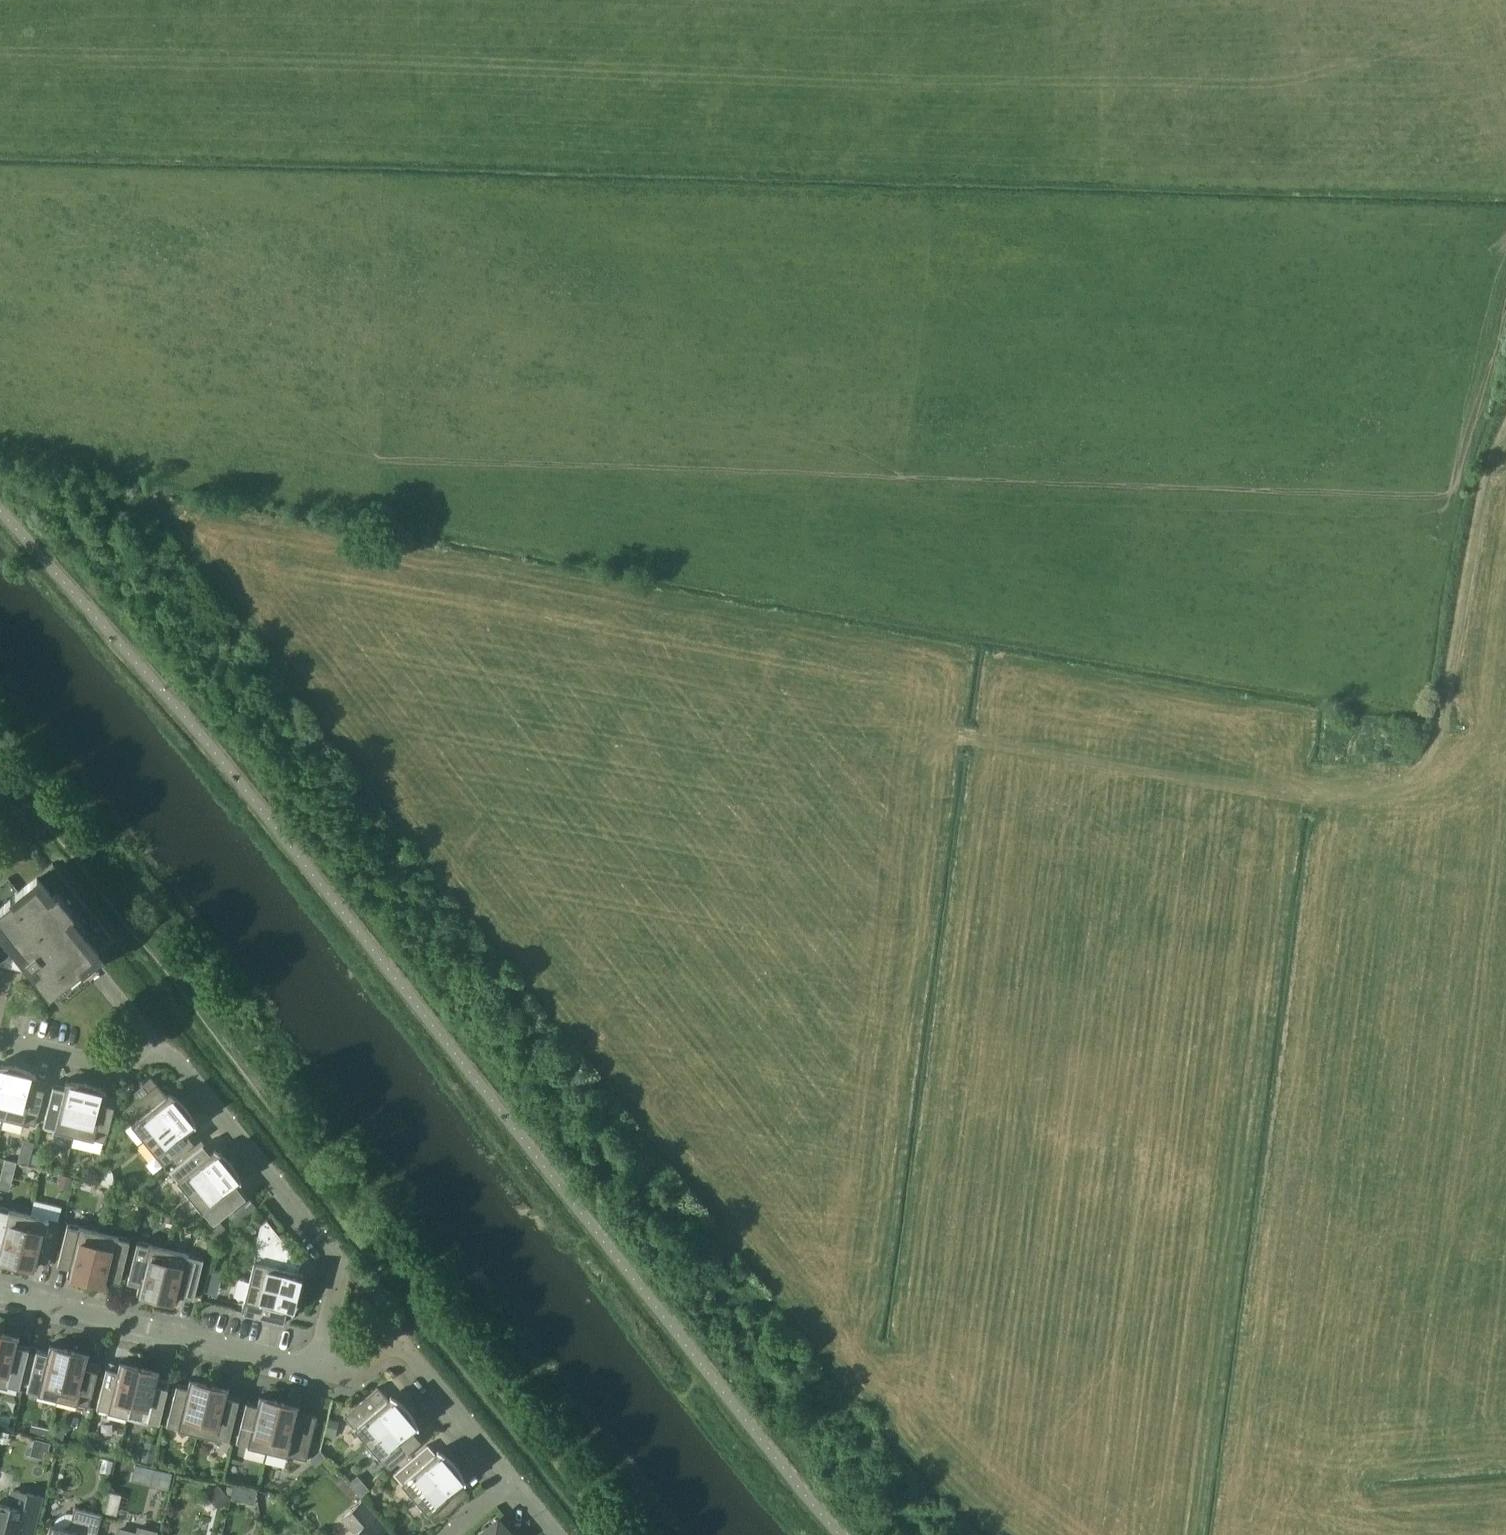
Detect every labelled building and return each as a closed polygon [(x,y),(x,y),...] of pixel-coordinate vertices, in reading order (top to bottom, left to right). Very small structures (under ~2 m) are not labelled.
[(9,966),(23,970),(31,963),(37,969),(33,972),(60,1006),(92,980),(86,971),(93,965),(100,959),(100,951),(115,939),(44,853),(10,880),(8,878),(0,884),(0,924),(14,942),(5,950),(9,955),(0,962),(0,964),(9,966)] [(15,1073),(17,1065),(13,1064),(10,1063),(7,1063),(4,1063),(1,1063),(0,1063),(0,1116),(4,1117),(15,1073)] [(17,1065),(15,1073),(4,1117),(35,1125),(46,1081),(36,1078),(37,1074),(36,1073),(31,1070),(26,1067),(20,1065),(17,1065)] [(166,1094),(157,1083),(152,1077),(143,1085),(147,1091),(122,1112),(145,1139),(180,1111),(186,1106),(184,1102),(181,1100),(179,1098),(174,1095),(172,1093),(169,1092),(166,1094)] [(74,1134),(85,1090),(87,1082),(80,1081),(77,1080),(71,1080),(65,1081),(64,1085),(54,1083),(43,1126),(74,1134)] [(87,1082),(85,1090),(74,1134),(105,1142),(116,1098),(106,1095),(107,1091),(104,1089),(98,1086),(96,1085),(93,1084),(90,1083),(87,1082)] [(186,1106),(180,1111),(145,1139),(165,1164),(200,1136),(193,1128),(197,1125),(195,1121),(194,1118),(193,1116),(192,1113),(190,1111),(188,1108),(186,1106)] [(190,1195),(225,1167),(232,1162),(229,1158),(227,1156),(224,1154),(222,1152),(217,1149),(215,1148),(211,1150),(205,1142),(170,1170),(190,1195)] [(232,1162),(225,1167),(190,1195),(212,1223),(248,1195),(239,1184),(242,1181),(241,1180),(241,1177),(239,1174),(238,1172),(237,1169),(235,1166),(234,1164),(232,1162)] [(29,1213),(0,1206),(0,1258),(17,1262),(29,1213)] [(239,1208),(229,1216),(235,1224),(246,1216),(239,1208)] [(29,1213),(17,1262),(37,1267),(38,1261),(50,1264),(60,1220),(29,1213)] [(293,1291),(302,1293),(303,1288),(303,1285),(303,1282),(303,1279),(303,1277),(303,1274),(303,1271),(299,1270),(301,1259),(285,1256),(288,1245),(267,1220),(261,1225),(255,1250),(257,1250),(249,1280),(293,1291)] [(87,1279),(99,1230),(68,1222),(57,1266),(69,1268),(67,1274),(87,1279)] [(120,1281),(130,1237),(99,1230),(87,1279),(107,1284),(108,1278),(120,1281)] [(157,1296),(169,1247),(138,1239),(127,1283),(138,1286),(137,1291),(157,1296)] [(193,1299),(204,1256),(169,1247),(157,1296),(177,1301),(178,1295),(193,1299)] [(302,1293),(293,1291),(249,1280),(242,1311),(286,1322),(288,1312),(292,1313),(293,1311),(295,1309),(296,1306),(298,1304),(299,1301),(300,1298),(301,1296),(302,1293)] [(19,1388),(30,1345),(18,1342),(20,1337),(0,1332),(0,1384),(19,1388)] [(58,1398),(70,1349),(50,1344),(49,1350),(37,1347),(27,1390),(58,1398)] [(89,1406),(100,1362),(88,1360),(90,1354),(70,1349),(58,1398),(89,1406)] [(128,1415),(140,1366),(120,1361),(118,1367),(107,1364),(97,1408),(128,1415)] [(159,1423),(169,1380),(158,1377),(160,1371),(140,1366),(128,1415),(159,1423)] [(198,1432),(210,1383),(190,1378),(188,1384),(177,1381),(166,1425),(198,1432)] [(210,1383),(198,1432),(229,1440),(239,1397),(228,1394),(229,1388),(210,1383)] [(402,1413),(408,1408),(405,1404),(401,1400),(396,1397),(391,1394),(387,1397),(378,1386),(344,1415),(367,1443),(402,1413)] [(279,1401),(260,1396),(258,1402),(247,1399),(236,1442),(267,1450),(279,1401)] [(317,1416),(298,1411),(299,1405),(279,1401),(267,1450),(306,1459),(317,1416)] [(408,1408),(402,1413),(367,1443),(388,1467),(422,1438),(416,1430),(419,1427),(418,1423),(416,1420),(415,1418),(414,1415),(412,1412),(410,1410),(408,1408)] [(41,1426),(39,1434),(47,1436),(49,1428),(41,1426)] [(157,1443),(147,1441),(142,1460),(152,1462),(157,1443)] [(414,1497),(449,1468),(455,1462),(452,1460),(448,1456),(443,1452),(440,1450),(438,1449),(434,1451),(428,1444),(393,1473),(414,1497)] [(455,1462),(449,1468),(414,1497),(435,1522),(469,1492),(463,1484),(466,1482),(465,1478),(463,1475),(462,1473),(460,1470),(459,1467),(457,1465),(455,1462)] [(231,1496),(242,1499),(245,1487),(234,1484),(231,1496)] [(42,1495),(13,1488),(9,1504),(0,1502),(0,1534),(32,1534),(42,1495)] [(106,1508),(117,1511),(122,1494),(111,1491),(106,1508)] [(372,1534),(383,1525),(362,1501),(343,1517),(356,1531),(352,1534),(373,1534),(372,1534)] [(73,1512),(71,1512),(67,1512),(64,1513),(62,1514),(59,1516),(58,1517),(57,1518),(56,1519),(55,1521),(54,1522),(53,1524),(50,1523),(47,1534),(97,1534),(102,1513),(75,1506),(73,1512)] [(497,1519),(479,1534),(511,1534),(497,1519)]
